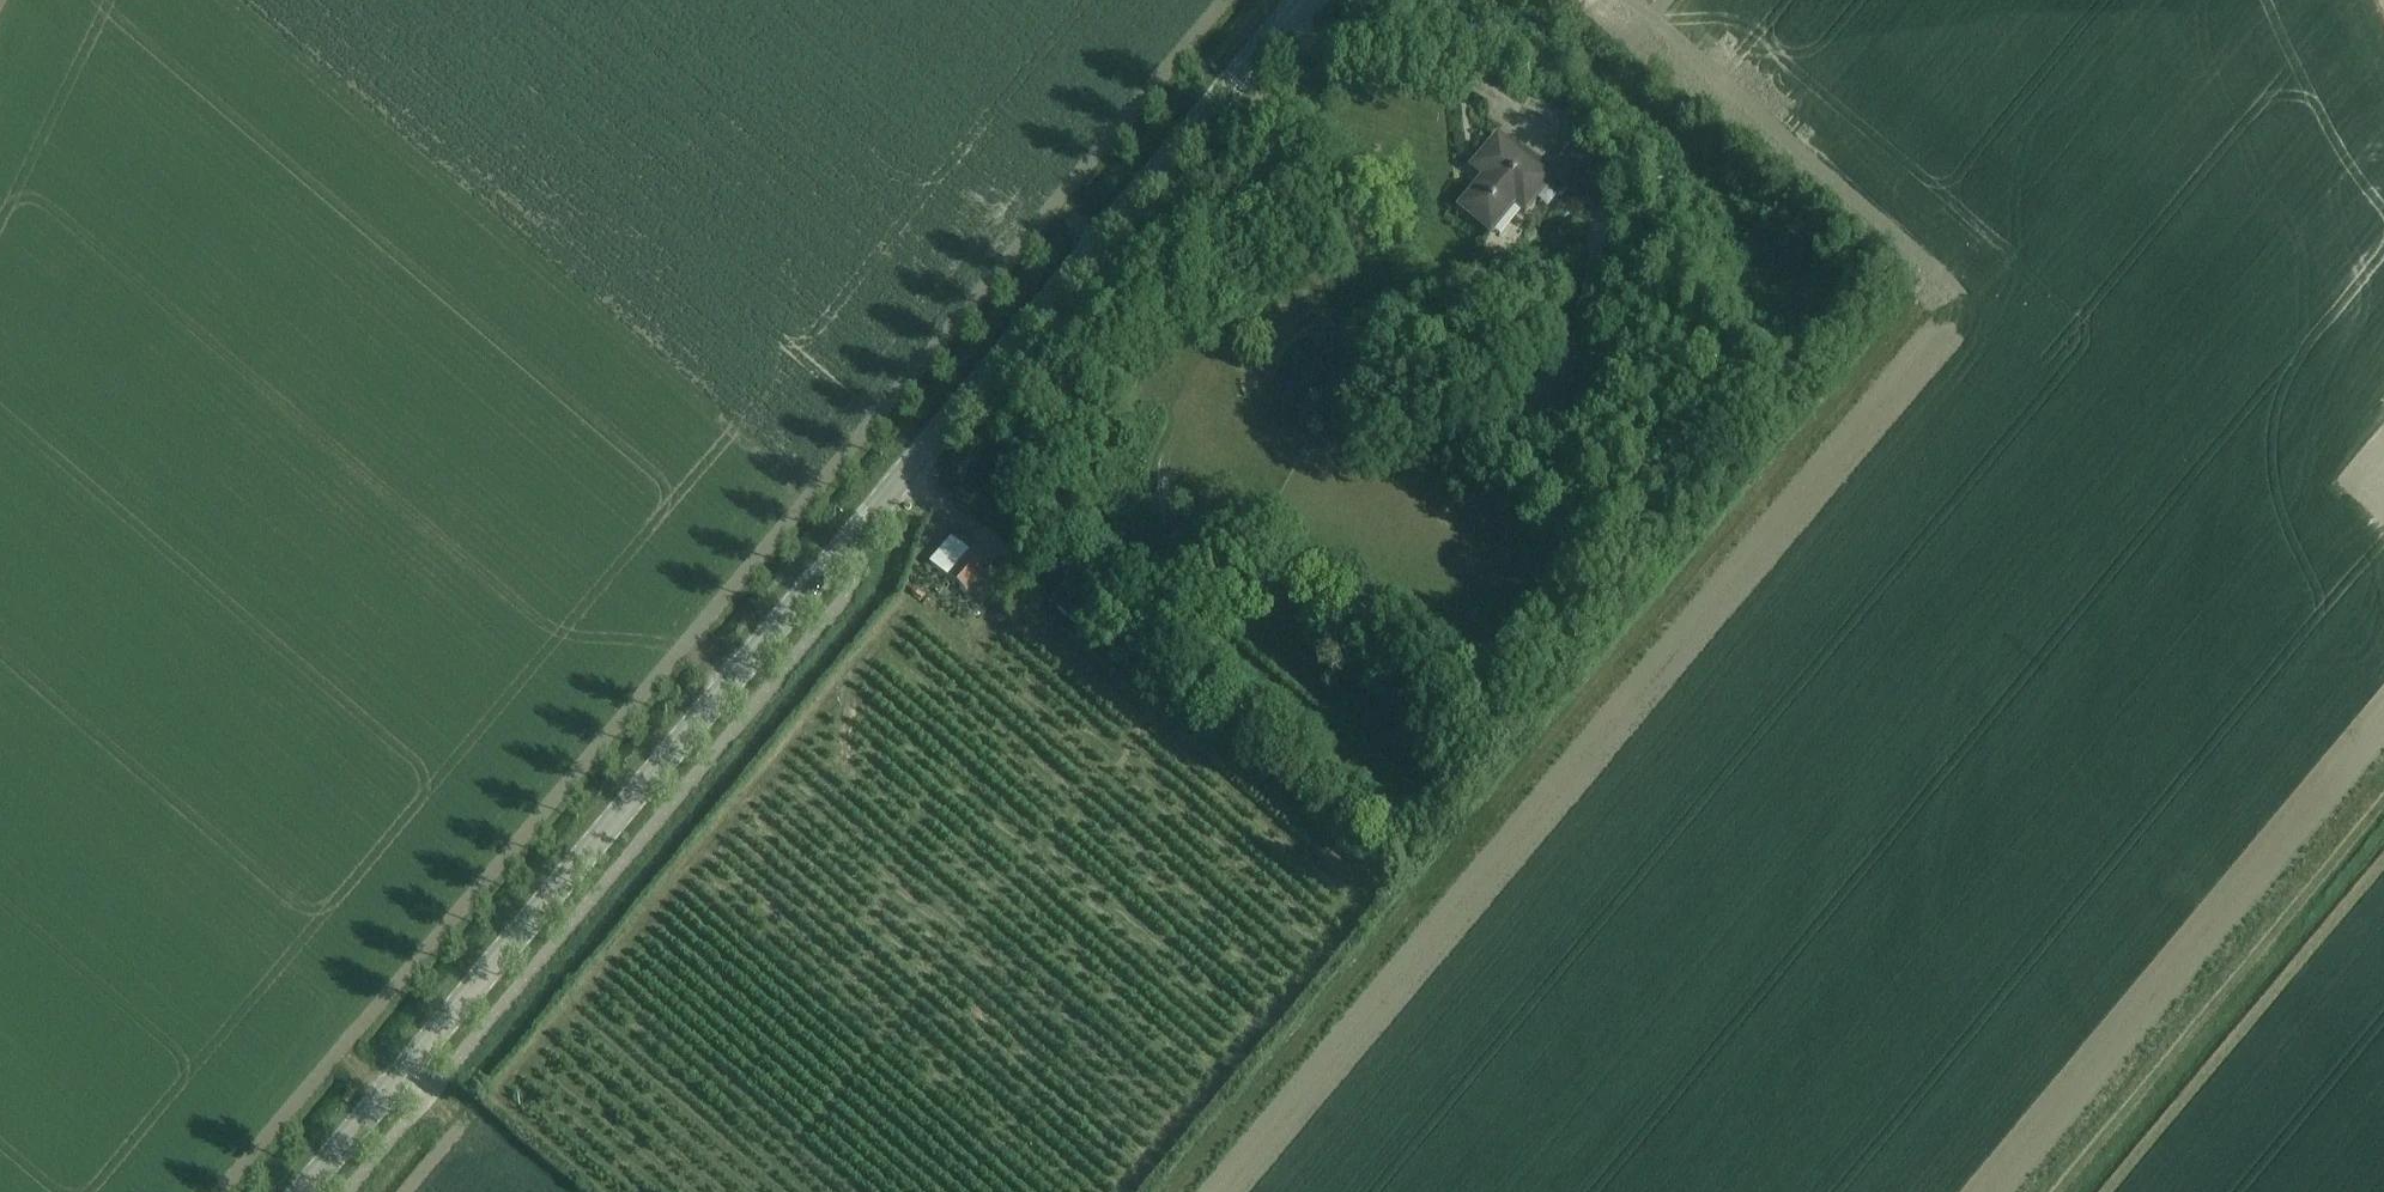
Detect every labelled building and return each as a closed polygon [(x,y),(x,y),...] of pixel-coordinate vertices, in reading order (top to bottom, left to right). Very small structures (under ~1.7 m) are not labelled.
[(1513,210),(1522,217),(1552,181),(1513,149),(1510,154),(1496,143),(1476,168),(1490,180),(1484,186),(1482,185),(1458,214),(1489,239),(1513,210)] [(1592,205),(1610,183),(1573,153),(1555,175),(1592,205)] [(1629,249),(1633,235),(1621,232),(1617,245),(1629,249)] [(950,539),(929,565),(960,590),(952,599),(960,606),(967,597),(981,608),(1002,582),(950,539)]
